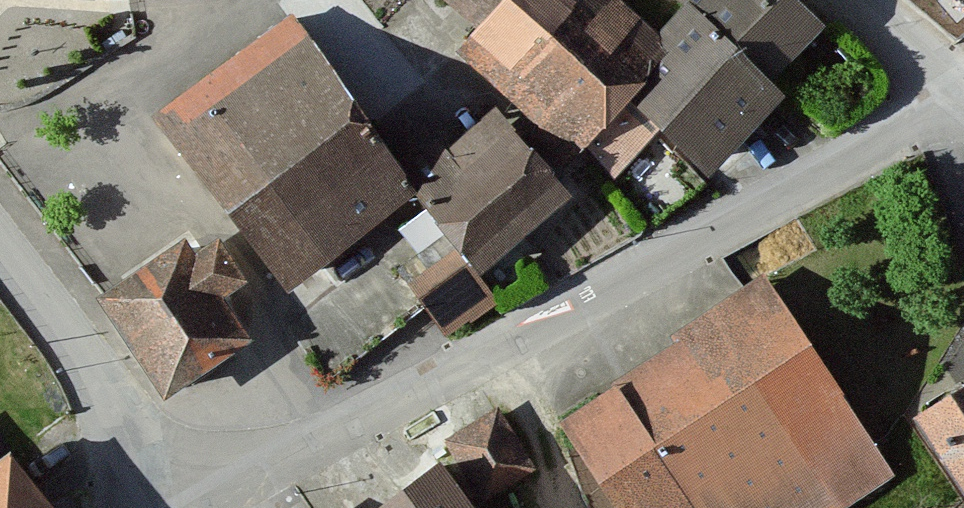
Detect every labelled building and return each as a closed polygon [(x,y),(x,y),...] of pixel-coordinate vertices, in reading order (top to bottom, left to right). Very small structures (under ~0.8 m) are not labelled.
[(104,11),(206,4),(212,0),(103,0),(104,11)] [(632,0),(442,0),(468,25),(448,46),(559,151),(618,89),(669,35),(632,0)] [(786,0),(702,0),(692,11),(755,70),(805,18),(786,0)] [(692,11),(669,35),(618,89),(699,166),(774,88),(755,70),(692,11)] [(422,192),(294,14),(161,110),(288,287),(422,192)] [(513,143),(423,220),(459,265),(473,282),(564,204),(513,143)] [(193,256),(178,234),(92,294),(162,393),(242,337),(214,296),(239,279),(213,242),(193,256)] [(494,310),(473,282),(459,265),(419,295),(454,341),(494,310)] [(551,420),(608,507),(857,507),(902,478),(769,277),(551,420)] [(912,417),(963,496),(963,383),(912,417)] [(504,397),(445,422),(476,492),(534,467),(504,397)] [(374,507),(487,507),(449,455),(374,507)] [(6,460),(0,465),(0,507),(45,507),(6,460)]
